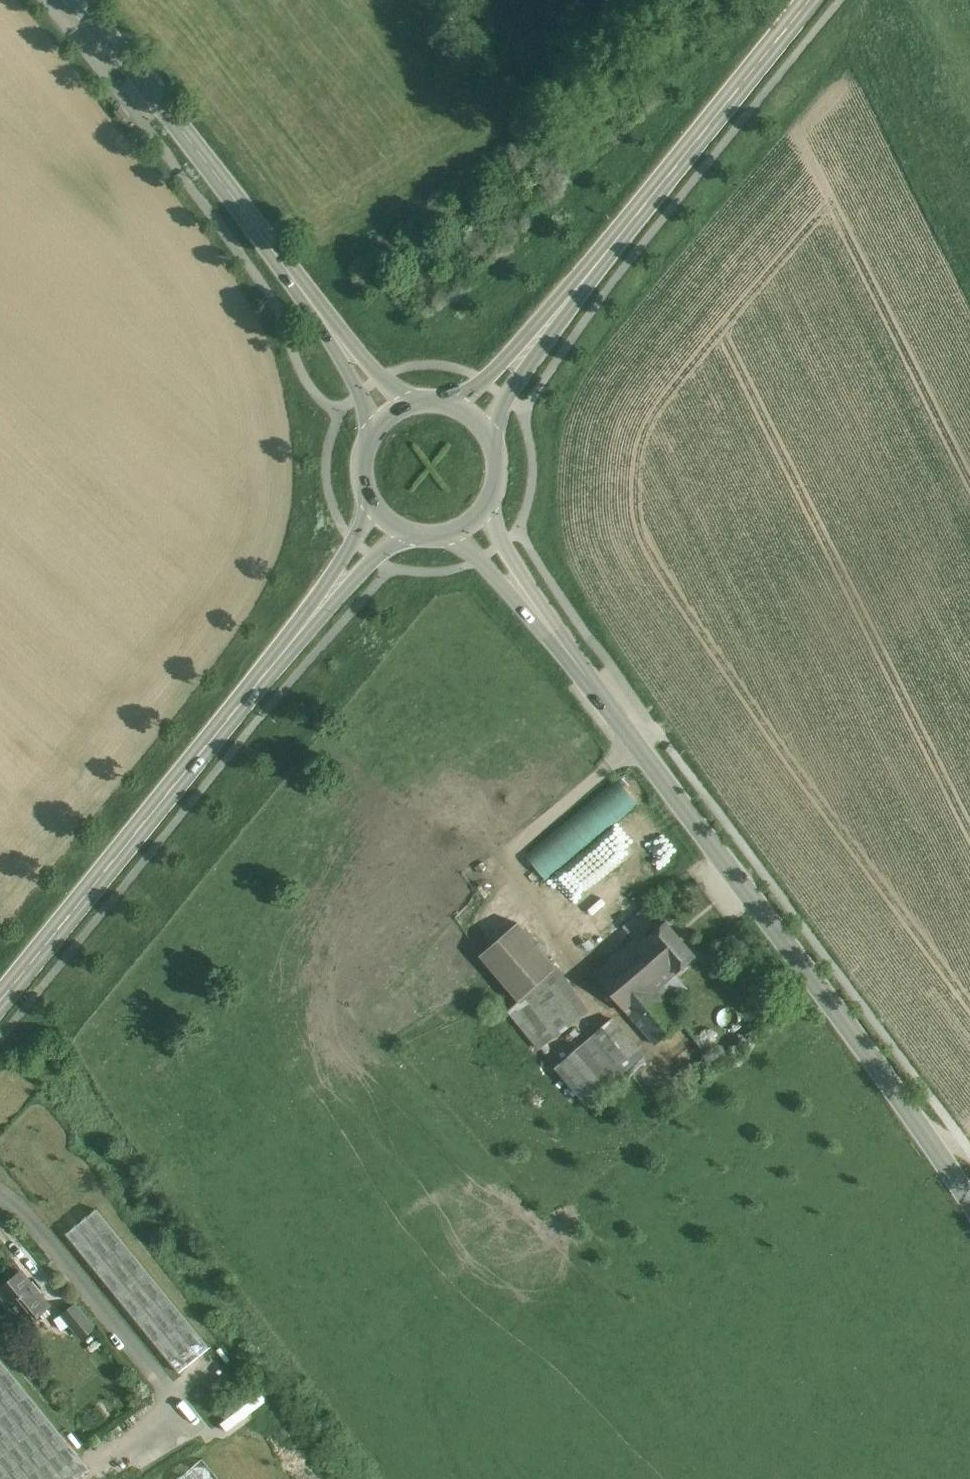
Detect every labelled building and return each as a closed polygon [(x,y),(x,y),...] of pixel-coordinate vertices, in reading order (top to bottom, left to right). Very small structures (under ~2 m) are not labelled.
[(619,780),(522,852),(540,876),(637,804),(619,780)] [(585,890),(625,856),(607,834),(567,868),(585,890)] [(625,926),(636,939),(643,932),(648,937),(659,927),(644,909),(625,926)] [(695,956),(666,922),(659,927),(648,937),(647,938),(676,973),(695,956)] [(557,968),(518,923),(480,955),(519,1001),(525,996),(557,968)] [(636,939),(595,974),(628,1014),(629,1014),(655,1045),(682,1021),(669,1006),(660,996),(656,990),(676,973),(647,938),(648,937),(643,932),(636,939)] [(557,968),(525,996),(555,1037),(583,1016),(567,994),(573,988),(557,968)] [(669,988),(660,996),(669,1006),(678,998),(669,988)] [(643,1055),(612,1019),(592,1036),(622,1072),(643,1055)] [(592,1036),(555,1067),(586,1104),(622,1073),(622,1072),(592,1036)] [(172,1372),(205,1348),(98,1204),(65,1229),(172,1372)] [(21,1272),(0,1289),(0,1293),(26,1325),(50,1306),(21,1272)] [(94,1328),(75,1305),(63,1315),(82,1338),(94,1328)] [(89,1469),(0,1360),(0,1478),(77,1478),(89,1469)] [(224,1428),(264,1401),(258,1393),(218,1420),(224,1428)]
